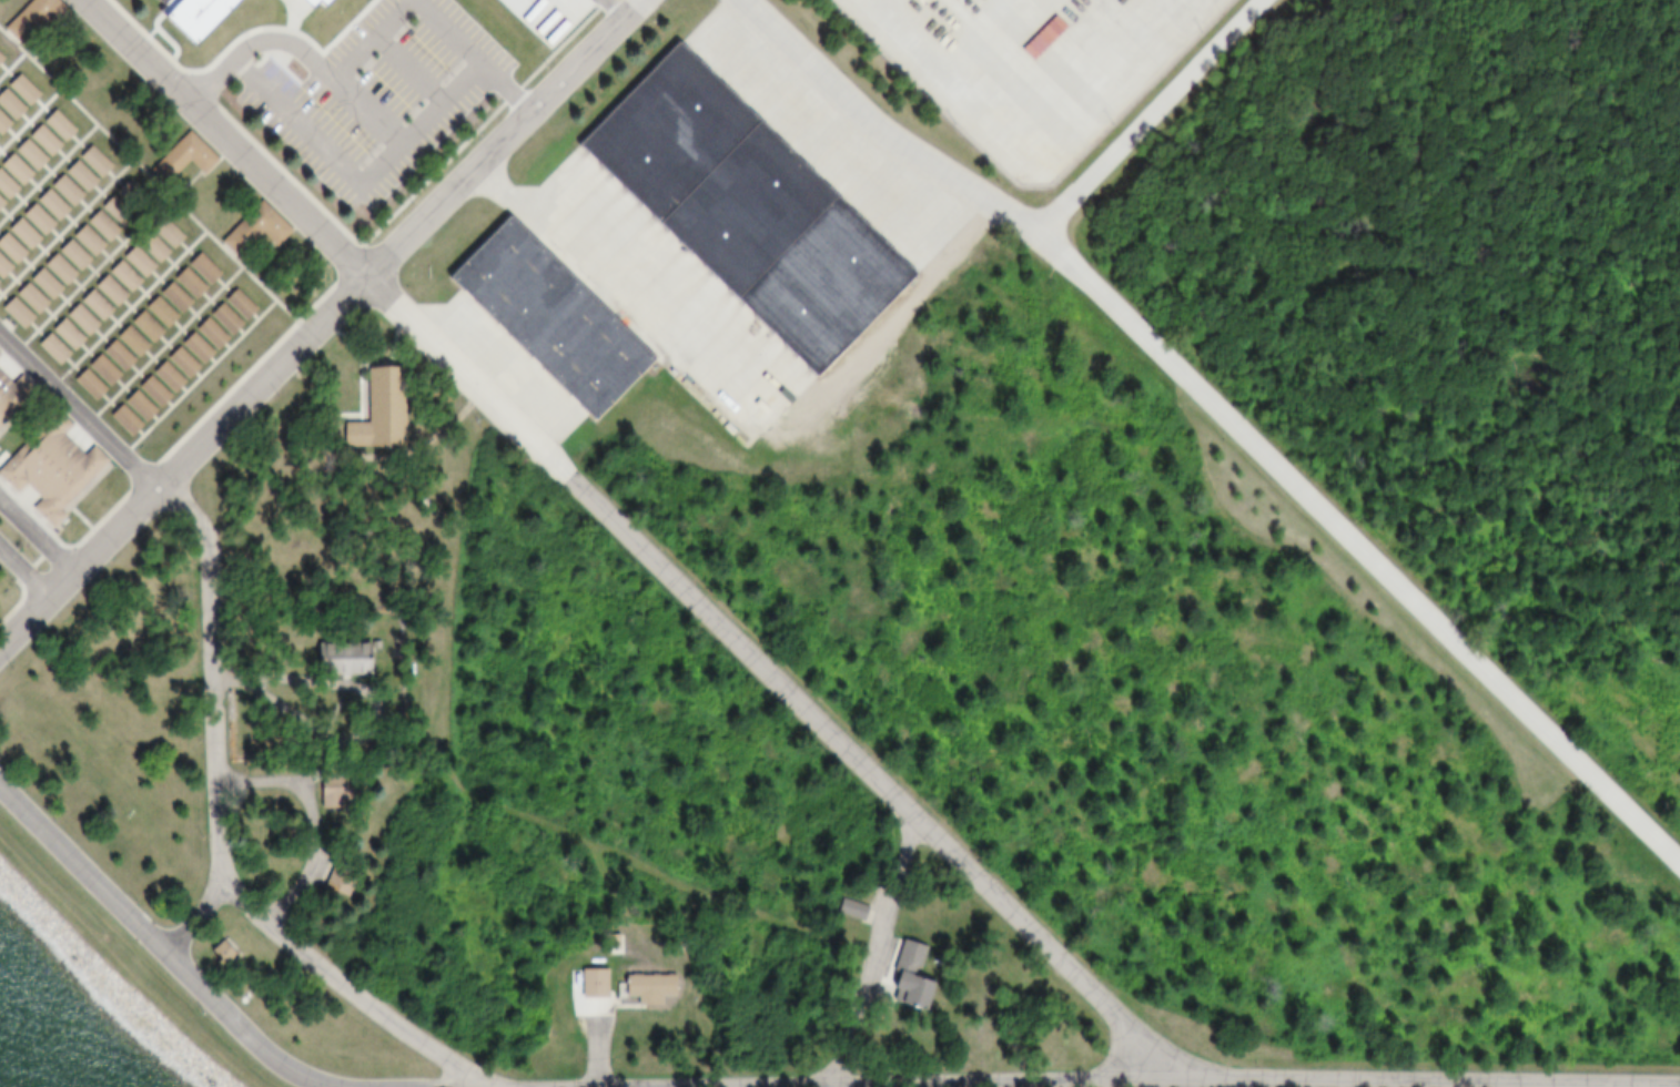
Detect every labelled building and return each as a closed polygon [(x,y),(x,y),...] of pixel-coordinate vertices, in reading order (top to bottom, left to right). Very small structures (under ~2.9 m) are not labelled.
[(16,41),(40,17),(54,31),(73,12),(61,0),(18,0),(0,19),(0,26),(16,41)] [(192,50),(239,0),(151,0),(149,8),(192,50)] [(667,42),(914,278),(816,382),(568,145),(667,42)] [(22,108),(34,95),(11,72),(0,84),(0,86),(22,108)] [(8,123),(20,110),(0,91),(0,116),(8,123)] [(37,120),(59,142),(71,130),(49,106),(37,120)] [(12,125),(0,113),(0,133),(2,135),(12,125)] [(21,135),(44,158),(57,144),(34,122),(21,135)] [(142,167),(161,186),(185,162),(200,176),(219,158),(184,124),(142,167)] [(7,150),(30,172),(42,159),(19,136),(7,150)] [(72,156),(94,179),(107,166),(84,143),(72,156)] [(14,187),(27,174),(4,152),(0,156),(0,174),(14,187)] [(58,172),(80,194),(92,181),(70,159),(58,172)] [(42,186),(65,209),(78,195),(55,173),(42,186)] [(12,189),(0,177),(0,202),(12,189)] [(110,191),(132,213),(144,201),(122,179),(110,191)] [(28,202),(50,224),(62,211),(40,189),(28,202)] [(214,235),(234,254),(257,230),(272,244),(291,225),(257,192),(214,235)] [(94,206),(118,228),(130,216),(108,193),(94,206)] [(12,216),(36,238),(48,225),(24,203),(12,216)] [(80,221),(103,243),(115,231),(92,209),(80,221)] [(499,214),(652,362),(590,425),(438,277),(499,214)] [(145,227),(168,250),(181,237),(158,215),(145,227)] [(22,254),(34,241),(12,219),(0,230),(0,232),(22,254)] [(64,236),(88,258),(100,246),(78,223),(64,236)] [(131,243),(153,265),(165,253),(143,231),(131,243)] [(9,267),(21,255),(0,234),(0,259),(9,267)] [(50,251),(73,273),(85,261),(62,238),(50,251)] [(115,257),(139,280),(151,267),(129,245),(115,257)] [(181,263),(203,286),(216,273),(193,251),(181,263)] [(37,266),(60,288),(72,275),(50,253),(37,266)] [(3,279),(13,268),(0,256),(0,276),(3,279)] [(101,273),(123,295),(135,283),(113,261),(101,273)] [(166,278),(189,301),(202,288),(179,266),(166,278)] [(23,280),(45,302),(59,289),(36,267),(23,280)] [(85,287),(109,309),(121,297),(98,275),(85,287)] [(152,293),(174,315),(186,303),(164,281),(152,293)] [(9,294),(31,317),(43,304),(21,282),(9,294)] [(216,301),(240,323),(252,309),(229,287),(216,301)] [(72,303),(95,325),(108,312),(85,289),(72,303)] [(18,331),(30,317),(8,295),(0,304),(0,313),(18,331)] [(136,308),(159,331),(172,318),(149,296),(136,308)] [(202,315),(225,337),(237,325),(214,303),(202,315)] [(59,316),(82,338),(94,326),(71,304),(59,316)] [(121,323),(144,345),(156,333),(134,311),(121,323)] [(188,329),(210,352),(222,339),(200,317),(188,329)] [(44,332),(67,354),(79,341),(57,318),(44,332)] [(109,338),(131,360),(143,348),(121,325),(109,338)] [(31,345),(53,367),(67,354),(43,332),(31,345)] [(172,345),(195,367),(208,355),(184,333),(172,345)] [(94,352),(118,374),(130,362),(107,339),(94,352)] [(158,359),(180,382),(192,369),(170,347),(158,359)] [(169,359),(189,379),(200,369),(179,348),(169,359)] [(80,367),(102,389),(115,376),(92,354),(80,367)] [(30,403),(0,432),(0,355),(11,365),(19,377),(30,388),(30,403)] [(144,375),(166,397),(180,385),(156,363),(144,375)] [(67,380),(90,403),(102,390),(79,367),(67,380)] [(406,448),(407,368),(369,368),(369,423),(345,423),(345,448),(406,448)] [(130,388),(153,412),(165,398),(143,376),(130,388)] [(115,404),(139,426),(151,413),(128,390),(115,404)] [(102,417),(125,439),(138,427),(114,404),(102,417)] [(8,488),(0,480),(0,452),(47,406),(62,421),(69,420),(87,436),(91,444),(102,456),(101,469),(44,525),(20,500),(30,491),(18,479),(8,488)] [(335,409),(361,410),(361,430),(335,430),(335,409)] [(305,639),(356,639),(356,672),(304,672),(305,639)] [(361,871),(337,860),(325,888),(348,898),(361,871)] [(827,910),(858,922),(862,908),(831,896),(827,910)] [(601,934),(601,948),(615,948),(615,934),(601,934)] [(623,954),(623,936),(609,936),(609,954),(623,954)] [(892,936),(920,945),(914,961),(904,957),(899,972),(924,981),(915,1009),(881,997),(885,987),(877,984),(892,936)] [(241,953),(227,938),(212,952),(226,967),(241,953)] [(573,969),(574,996),(603,995),(601,968),(573,969)] [(615,975),(672,975),(672,996),(656,996),(656,1004),(615,1004),(615,975)]
